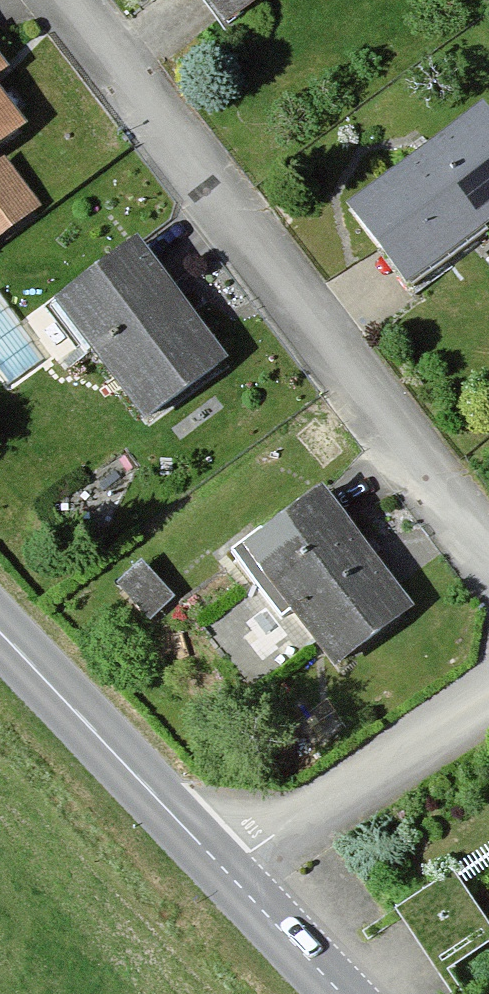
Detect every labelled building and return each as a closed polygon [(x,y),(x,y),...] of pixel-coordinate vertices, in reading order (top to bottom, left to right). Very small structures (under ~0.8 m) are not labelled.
[(223,33),(268,0),(198,0),(223,33)] [(24,131),(0,99),(0,149),(24,131)] [(484,110),(349,211),(407,289),(488,228),(488,117),(484,110)] [(9,165),(0,172),(0,244),(44,212),(9,165)] [(136,246),(53,306),(143,429),(226,369),(136,246)] [(320,498),(243,559),(334,673),(411,612),(320,498)]
